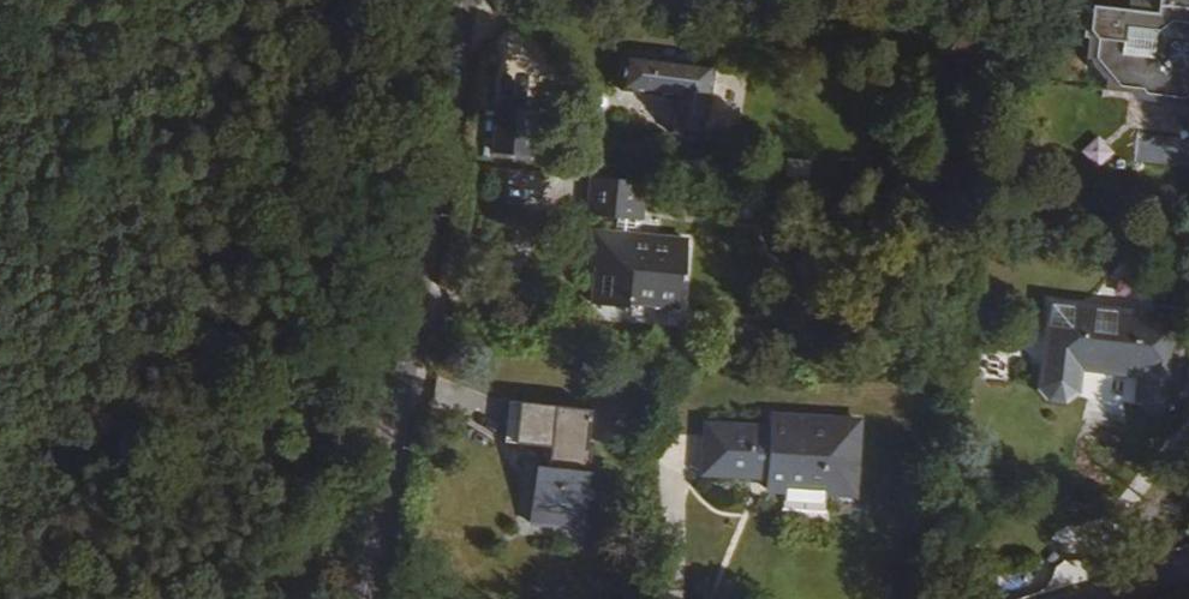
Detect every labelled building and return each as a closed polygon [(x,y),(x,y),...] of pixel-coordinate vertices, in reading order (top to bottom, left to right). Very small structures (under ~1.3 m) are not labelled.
[(1187,99),(1188,82),(1188,0),(1089,0),(1084,38),(1089,38),(1087,59),(1109,62),(1106,90),(1130,93),(1187,99)] [(715,65),(625,54),(621,91),(673,98),(669,132),(706,137),(715,65)] [(1103,79),(1107,79),(1109,62),(1092,60),(1091,65),(1103,79)] [(1135,100),(1188,106),(1188,99),(1130,93),(1135,100)] [(497,111),(491,152),(527,158),(534,117),(497,111)] [(786,178),(810,178),(811,159),(786,158),(786,178)] [(634,182),(593,178),(589,215),(631,219),(634,182)] [(643,183),(634,182),(631,219),(640,221),(643,183)] [(684,242),(594,233),(592,251),(599,251),(594,305),(624,307),(625,301),(674,307),(678,275),(680,276),(684,242)] [(1052,305),(1042,387),(1051,397),(1065,398),(1075,391),(1078,367),(1140,374),(1137,399),(1146,410),(1160,412),(1170,403),(1180,322),(1146,318),(1146,316),(1052,305)] [(582,529),(585,499),(590,499),(595,496),(595,492),(591,487),(587,487),(589,472),(591,450),(584,449),(586,440),(589,441),(592,410),(510,401),(505,442),(551,448),(549,467),(537,466),(530,523),(582,529)] [(826,493),(855,495),(861,422),(772,416),(771,428),(771,434),(756,433),(756,427),(708,424),(705,472),(753,476),(753,469),(768,471),(768,477),(767,489),(786,490),(826,493)] [(826,493),(786,490),(785,499),(825,502),(826,493)]
